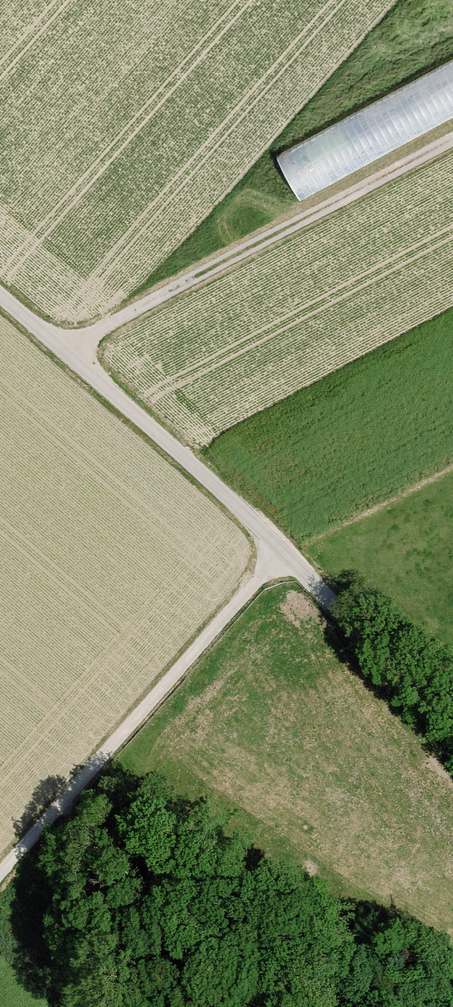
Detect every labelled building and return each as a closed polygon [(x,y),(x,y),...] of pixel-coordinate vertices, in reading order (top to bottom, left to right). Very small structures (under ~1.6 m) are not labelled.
[(277,138),(298,184),(452,114),(452,59),(277,138)]
